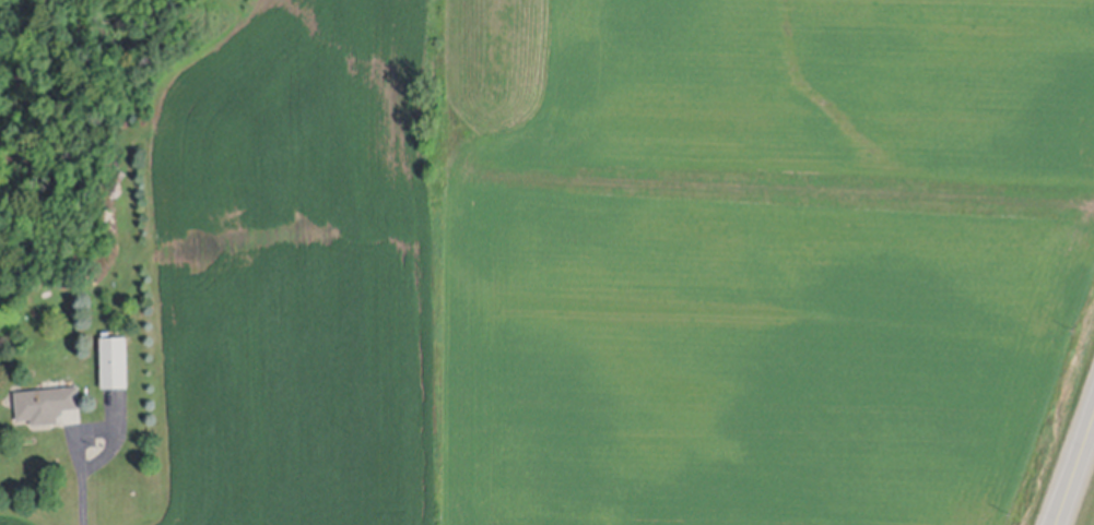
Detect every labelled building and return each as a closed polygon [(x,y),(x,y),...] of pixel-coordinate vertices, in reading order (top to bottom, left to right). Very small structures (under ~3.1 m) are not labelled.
[(102,344),(127,344),(128,395),(103,394),(102,344)] [(15,397),(79,392),(81,415),(61,416),(61,422),(59,422),(60,429),(33,431),(33,425),(17,427),(15,397)]
